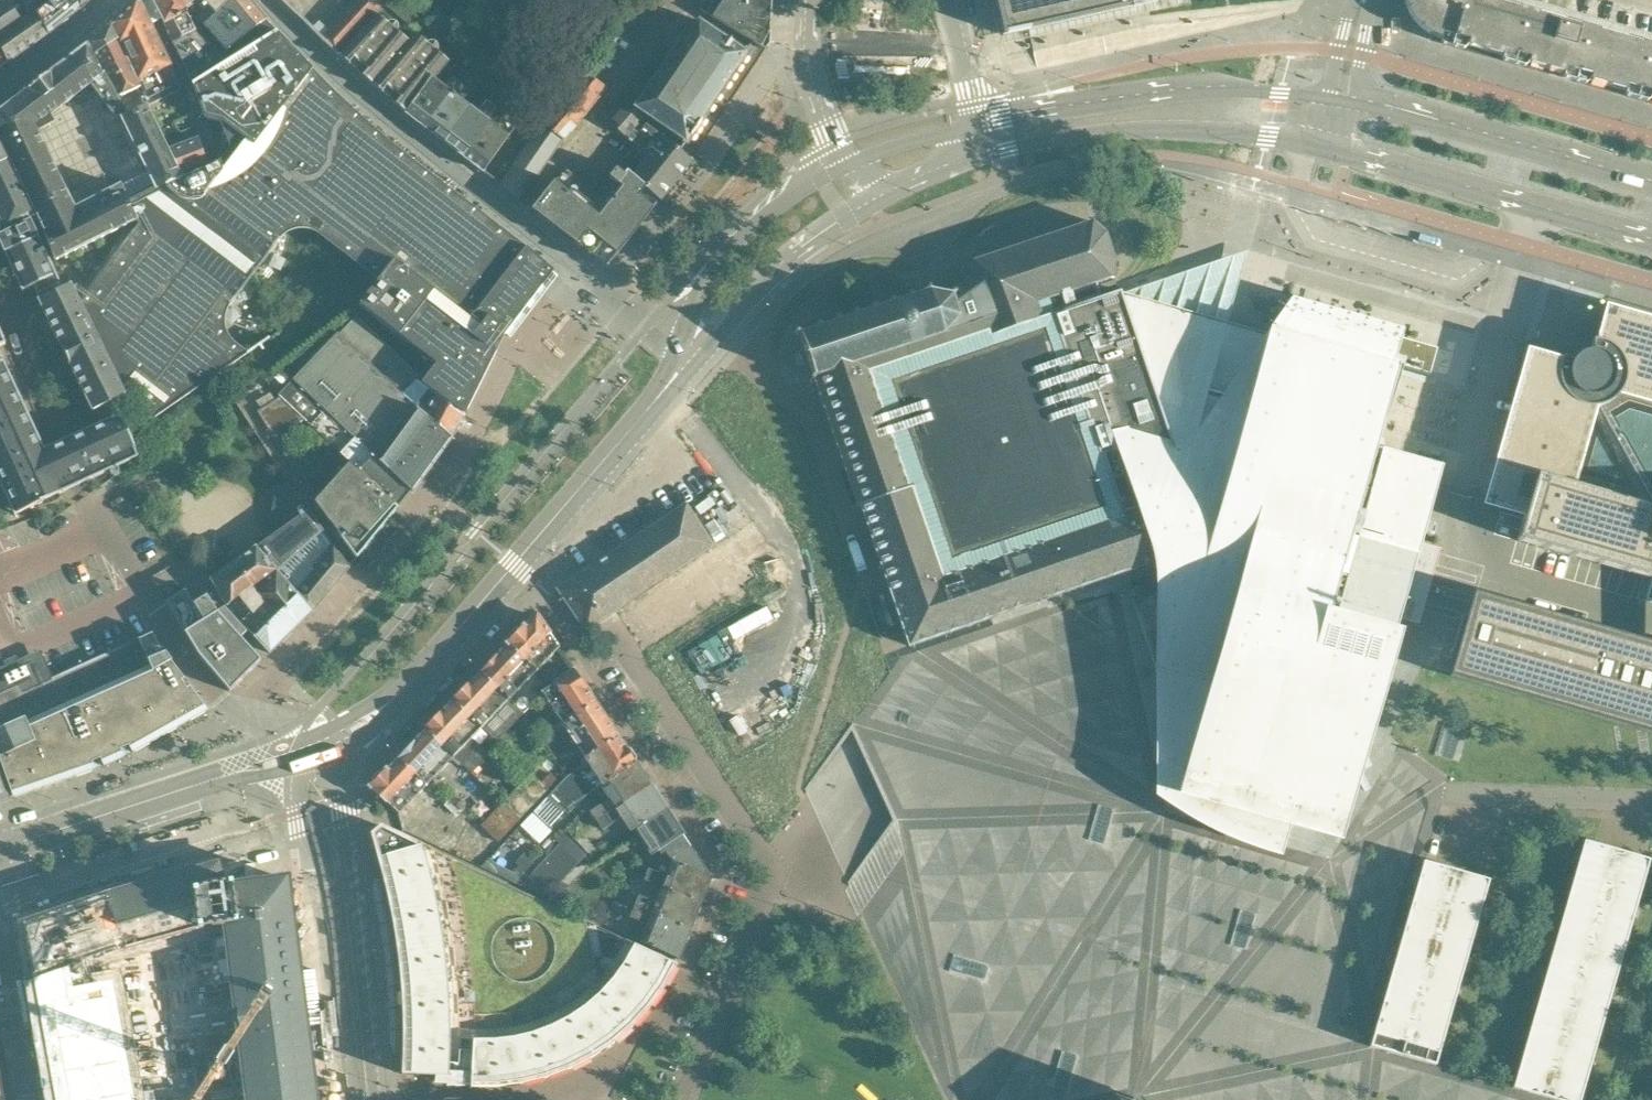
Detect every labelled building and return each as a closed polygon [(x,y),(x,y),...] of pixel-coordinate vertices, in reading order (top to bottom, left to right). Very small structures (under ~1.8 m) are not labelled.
[(4,2),(0,5),(0,38),(35,13),(48,3),(47,0),(3,0),(4,2)] [(74,0),(52,0),(49,3),(62,23),(79,9),(74,0)] [(79,9),(88,0),(74,0),(79,9)] [(139,0),(137,0),(111,26),(126,58),(127,59),(127,62),(126,63),(130,71),(129,72),(140,96),(144,107),(147,106),(180,90),(171,66),(139,0)] [(185,10),(192,4),(190,0),(155,0),(165,23),(171,38),(193,28),(185,10)] [(210,8),(199,17),(203,26),(231,0),(203,0),(210,8)] [(266,21),(267,20),(249,0),(233,0),(206,25),(205,26),(228,51),(266,21)] [(295,13),(302,5),(296,0),(282,0),(295,13)] [(386,5),(381,0),(356,0),(328,31),(320,23),(313,31),(340,55),(387,5),(386,5)] [(397,0),(390,0),(386,5),(387,5),(340,55),(346,61),(371,84),(426,26),(397,0)] [(772,0),(707,0),(701,10),(765,50),(769,43),(770,30),(769,29),(770,15),(771,15),(772,0)] [(1099,14),(1120,10),(1162,0),(995,0),(998,12),(1002,31),(1003,35),(1007,34),(1026,30),(1099,14)] [(1407,7),(1411,16),(1413,19),(1415,22),(1419,28),(1429,36),(1602,85),(1651,99),(1651,39),(1618,30),(1513,0),(1405,0),(1407,7)] [(62,23),(49,3),(49,2),(48,3),(35,13),(48,35),(62,23)] [(35,13),(0,38),(0,47),(8,62),(48,35),(35,13)] [(129,235),(80,301),(125,395),(142,427),(218,374),(218,373),(211,315),(230,290),(285,217),(289,217),(318,213),(388,267),(360,305),(437,363),(422,383),(428,387),(465,414),(496,352),(496,351),(487,345),(484,342),(489,335),(492,338),(499,329),(511,337),(543,295),(558,275),(526,247),(525,248),(331,100),(328,103),(316,94),(300,82),(301,81),(301,80),(301,79),(302,79),(302,78),(302,77),(302,76),(303,76),(303,75),(303,74),(303,73),(304,73),(304,72),(304,71),(304,70),(305,69),(305,68),(305,67),(305,66),(305,65),(306,64),(307,63),(266,21),(228,51),(221,56),(220,56),(223,60),(189,76),(206,118),(222,122),(234,157),(208,167),(207,163),(206,164),(181,174),(182,177),(156,189),(148,172),(119,186),(136,220),(140,229),(129,235)] [(749,54),(700,21),(687,40),(683,38),(634,108),(687,144),(707,115),(706,115),(722,92),(723,92),(749,54)] [(126,58),(111,26),(88,46),(103,72),(104,71),(118,96),(119,96),(129,114),(144,107),(140,96),(129,72),(130,71),(126,63),(127,62),(127,59),(126,58)] [(457,52),(426,26),(371,84),(392,102),(406,113),(431,78),(435,80),(452,65),(454,66),(470,49),(464,44),(457,52)] [(198,31),(174,43),(189,76),(223,60),(220,56),(221,56),(198,31)] [(0,112),(0,138),(57,259),(59,258),(77,250),(136,220),(119,186),(75,209),(37,131),(53,122),(48,116),(55,111),(59,108),(90,84),(92,86),(90,87),(115,120),(122,120),(148,172),(156,189),(182,177),(181,174),(168,150),(147,106),(144,107),(129,114),(119,96),(118,96),(104,71),(103,72),(88,46),(49,75),(48,74),(44,77),(38,82),(34,85),(29,89),(30,90),(0,112)] [(587,70),(570,91),(591,106),(606,86),(587,70)] [(453,94),(467,76),(463,73),(457,80),(453,77),(444,87),(435,80),(431,78),(406,113),(414,120),(425,128),(451,93),(453,94)] [(445,143),(471,108),(464,102),(471,91),(466,87),(471,80),(467,76),(453,94),(451,93),(425,128),(445,143)] [(570,91),(557,108),(578,124),(590,108),(591,106),(570,91)] [(488,120),(501,103),(497,99),(492,107),(487,103),(479,114),(471,108),(445,143),(463,157),(490,122),(488,120)] [(509,137),(497,127),(505,117),(499,113),(505,105),(501,103),(488,120),(490,122),(463,157),(483,172),(509,137)] [(633,129),(642,118),(626,104),(610,124),(617,129),(627,137),(633,129)] [(557,108),(543,126),(565,141),(578,124),(557,108)] [(633,129),(627,137),(634,143),(676,180),(692,161),(642,118),(633,129)] [(520,202),(565,141),(543,126),(499,184),(520,202)] [(198,140),(168,150),(181,174),(206,164),(207,163),(198,140)] [(0,142),(0,217),(7,231),(35,217),(0,142)] [(676,180),(634,143),(626,153),(620,161),(621,161),(635,172),(632,175),(661,199),(676,180)] [(618,254),(653,209),(653,208),(660,200),(661,199),(632,175),(635,172),(621,161),(619,164),(610,174),(596,192),(566,169),(556,183),(553,181),(531,210),(578,246),(579,245),(606,266),(606,267),(607,268),(618,254)] [(36,218),(7,231),(0,235),(0,244),(22,292),(34,287),(37,295),(69,279),(59,258),(57,259),(56,260),(45,237),(36,218)] [(1091,369),(1053,358),(1035,303),(1095,283),(1110,278),(1113,261),(1104,233),(1092,222),(973,262),(970,279),(948,294),(931,291),(930,285),(927,285),(928,291),(913,296),(911,290),(908,291),(910,297),(895,302),(893,296),(889,297),(891,303),(877,308),(875,303),(871,304),(873,310),(858,315),(856,309),(853,310),(855,316),(840,321),(838,315),(835,316),(837,322),(822,327),(820,321),(817,322),(819,328),(802,333),(795,330),(794,333),(800,336),(813,374),(809,381),(813,383),(815,380),(846,469),(860,508),(862,507),(910,646),(1157,561),(1127,475),(1121,477),(1107,437),(1113,434),(1091,369)] [(1095,283),(1035,303),(1053,358),(1091,369),(1113,434),(1107,437),(1121,477),(1127,475),(1157,561),(1158,566),(1158,570),(1158,592),(1140,598),(1140,601),(1158,651),(1158,674),(1158,702),(1158,796),(1219,834),(1225,825),(1280,854),(1284,843),(1288,828),(1290,819),(1309,815),(1311,823),(1312,828),(1338,823),(1341,823),(1342,809),(1344,775),(1347,713),(1370,719),(1371,720),(1392,646),(1400,619),(1419,625),(1440,549),(1421,543),(1439,481),(1443,465),(1367,444),(1384,384),(1389,385),(1394,367),(1429,377),(1431,371),(1437,348),(1397,336),(1399,330),(1294,300),(1269,335),(1264,342),(1225,330),(1226,324),(1224,324),(1224,325),(1120,295),(1120,292),(1100,298),(1095,284),(1095,283)] [(125,395),(80,301),(71,284),(39,299),(40,300),(40,301),(62,347),(61,347),(62,349),(63,348),(69,362),(70,364),(92,410),(93,409),(93,411),(125,395)] [(338,332),(293,379),(326,410),(357,439),(411,492),(412,492),(412,491),(413,492),(452,439),(451,438),(452,438),(403,396),(417,379),(420,376),(357,315),(339,334),(338,332)] [(1610,316),(1608,324),(1603,342),(1599,340),(1597,340),(1592,340),(1592,353),(1572,362),(1563,356),(1560,360),(1558,366),(1532,359),(1496,481),(1492,496),(1521,505),(1526,510),(1517,541),(1651,579),(1651,328),(1610,316)] [(0,353),(0,484),(15,515),(64,492),(138,457),(119,415),(44,449),(0,353)] [(1451,398),(1462,376),(1442,366),(1431,389),(1451,398)] [(411,492),(357,439),(293,379),(279,394),(348,460),(347,461),(358,471),(370,484),(372,482),(399,507),(411,492)] [(464,416),(427,389),(428,387),(422,383),(417,379),(403,396),(452,438),(464,416)] [(280,397),(257,411),(273,436),(278,444),(282,451),(287,459),(307,491),(315,486),(312,481),(313,481),(296,454),(291,446),(286,438),(281,430),(301,418),(280,397)] [(313,481),(312,481),(315,486),(321,495),(315,502),(333,527),(344,540),(357,558),(399,507),(372,482),(370,484),(358,471),(347,461),(338,453),(313,481)] [(586,630),(713,546),(686,504),(558,589),(586,630)] [(312,612),(348,567),(322,531),(309,511),(229,567),(211,580),(221,600),(227,606),(241,622),(270,653),(312,612)] [(694,652),(733,718),(771,696),(737,705),(825,652),(810,596),(799,578),(777,591),(775,591),(685,644),(697,664),(694,652)] [(247,632),(224,608),(217,612),(206,595),(194,603),(185,588),(165,601),(173,614),(198,655),(229,691),(261,660),(241,638),(247,632)] [(1473,593),(1464,622),(1455,655),(1449,677),(1651,735),(1651,644),(1473,593)] [(1651,721),(1472,753),(1469,754),(1465,755),(1462,756),(1459,757),(1456,758),(1439,765),(1410,779),(1399,786),(1389,792),(1380,799),(1371,806),(1362,814),(1354,822),(1298,879),(1166,840),(1162,825),(1157,802),(1124,648),(1122,635),(1114,633),(1108,652),(1095,649),(1098,628),(1042,612),(995,628),(975,635),(901,660),(891,668),(859,713),(860,720),(809,790),(816,806),(830,838),(873,929),(951,1099),(1123,1099),(1139,1087),(1149,1099),(1541,1099),(1487,1084),(1389,1056),(1390,1052),(1369,1047),(1372,1037),(1333,1026),(1320,1023),(1307,1019),(1341,967),(1408,863),(1416,850),(1426,838),(1436,827),(1448,816),(1460,807),(1472,799),(1485,792),(1498,786),(1512,782),(1526,778),(1613,763),(1651,756),(1651,721)] [(540,618),(534,617),(533,617),(525,626),(524,625),(506,643),(507,644),(506,645),(535,673),(559,647),(540,618)] [(207,711),(191,688),(172,662),(173,661),(166,652),(163,654),(153,633),(138,639),(53,677),(40,650),(0,668),(0,763),(12,798),(17,797),(25,794),(33,791),(45,787),(104,767),(124,757),(207,711)] [(508,700),(535,673),(506,645),(480,673),(508,700)] [(596,703),(574,670),(542,691),(564,725),(596,703)] [(508,700),(480,673),(470,683),(469,682),(451,701),(451,702),(480,730),(508,700)] [(471,740),(480,730),(451,702),(442,711),(441,711),(424,729),(424,730),(454,758),(455,757),(472,774),(488,758),(471,740)] [(619,737),(596,703),(564,725),(564,726),(554,733),(553,734),(545,744),(556,759),(576,744),(586,759),(619,737)] [(553,734),(554,733),(550,727),(540,737),(545,744),(553,734)] [(454,758),(424,730),(398,758),(427,786),(454,758)] [(602,786),(636,763),(619,737),(586,759),(588,763),(569,774),(533,812),(549,826),(567,807),(571,811),(583,799),(602,785),(602,786)] [(427,786),(398,758),(387,769),(386,769),(369,787),(398,815),(427,786)] [(12,798),(0,763),(0,803),(12,798)] [(597,821),(651,786),(636,763),(602,786),(610,799),(591,810),(597,821)] [(519,820),(548,789),(542,783),(531,773),(502,804),(519,820)] [(551,774),(542,783),(548,789),(557,780),(551,774)] [(666,808),(651,786),(597,821),(603,830),(622,818),(631,830),(634,829),(666,808)] [(498,842),(519,820),(502,804),(481,826),(498,842)] [(690,846),(666,808),(634,829),(652,855),(659,850),(661,853),(661,854),(666,851),(670,858),(673,857),(690,846)] [(671,975),(677,964),(381,825),(371,834),(383,879),(377,881),(382,899),(386,921),(389,938),(392,957),(394,979),(395,993),(396,1007),(397,1031),(397,1052),(402,1052),(402,1074),(447,1077),(447,1085),(470,1087),(470,1088),(472,1089),(472,1087),(497,1087),(507,1086),(518,1085),(532,1082),(539,1080),(546,1078),(559,1074),(567,1071),(575,1067),(587,1061),(598,1054),(610,1046),(620,1038),(629,1030),(638,1021),(646,1013),(653,1004),(659,995),(666,985),(671,975)] [(1512,1088),(1545,1097),(1555,1099),(1580,1099),(1587,1076),(1596,1045),(1605,1014),(1614,983),(1622,952),(1631,921),(1640,891),(1649,860),(1616,850),(1583,841),(1575,871),(1566,902),(1557,933),(1548,964),(1539,995),(1530,1026),(1521,1056),(1512,1088)] [(548,895),(579,862),(561,845),(529,877),(548,895)] [(645,881),(662,887),(701,903),(711,877),(690,846),(673,857),(670,858),(666,851),(661,854),(661,853),(654,870),(650,869),(645,881)] [(525,854),(515,864),(525,873),(534,863),(525,854)] [(488,858),(481,865),(514,882),(518,877),(497,865),(488,858)] [(1387,984),(1373,1033),(1406,1043),(1439,1052),(1453,1003),(1462,972),(1471,942),(1480,911),(1486,888),(1489,880),(1485,879),(1475,876),(1456,870),(1436,865),(1423,861),(1414,892),(1405,923),(1396,954),(1387,984)] [(22,924),(23,928),(25,939),(27,949),(30,967),(33,982),(34,985),(35,993),(36,997),(38,1010),(39,1013),(41,1026),(42,1030),(44,1042),(44,1046),(47,1059),(47,1062),(50,1075),(50,1079),(53,1091),(53,1095),(54,1099),(315,1099),(311,1066),(287,879),(258,882),(240,885),(233,885),(232,881),(221,882),(218,868),(217,866),(217,865),(107,896),(22,924)] [(645,881),(635,906),(691,928),(701,903),(662,887),(645,881)] [(635,906),(623,934),(641,942),(679,959),(691,928),(635,906)] [(1372,1037),(1370,1047),(1390,1052),(1402,1056),(1435,1066),(1439,1052),(1406,1043),(1373,1033),(1372,1037)]
